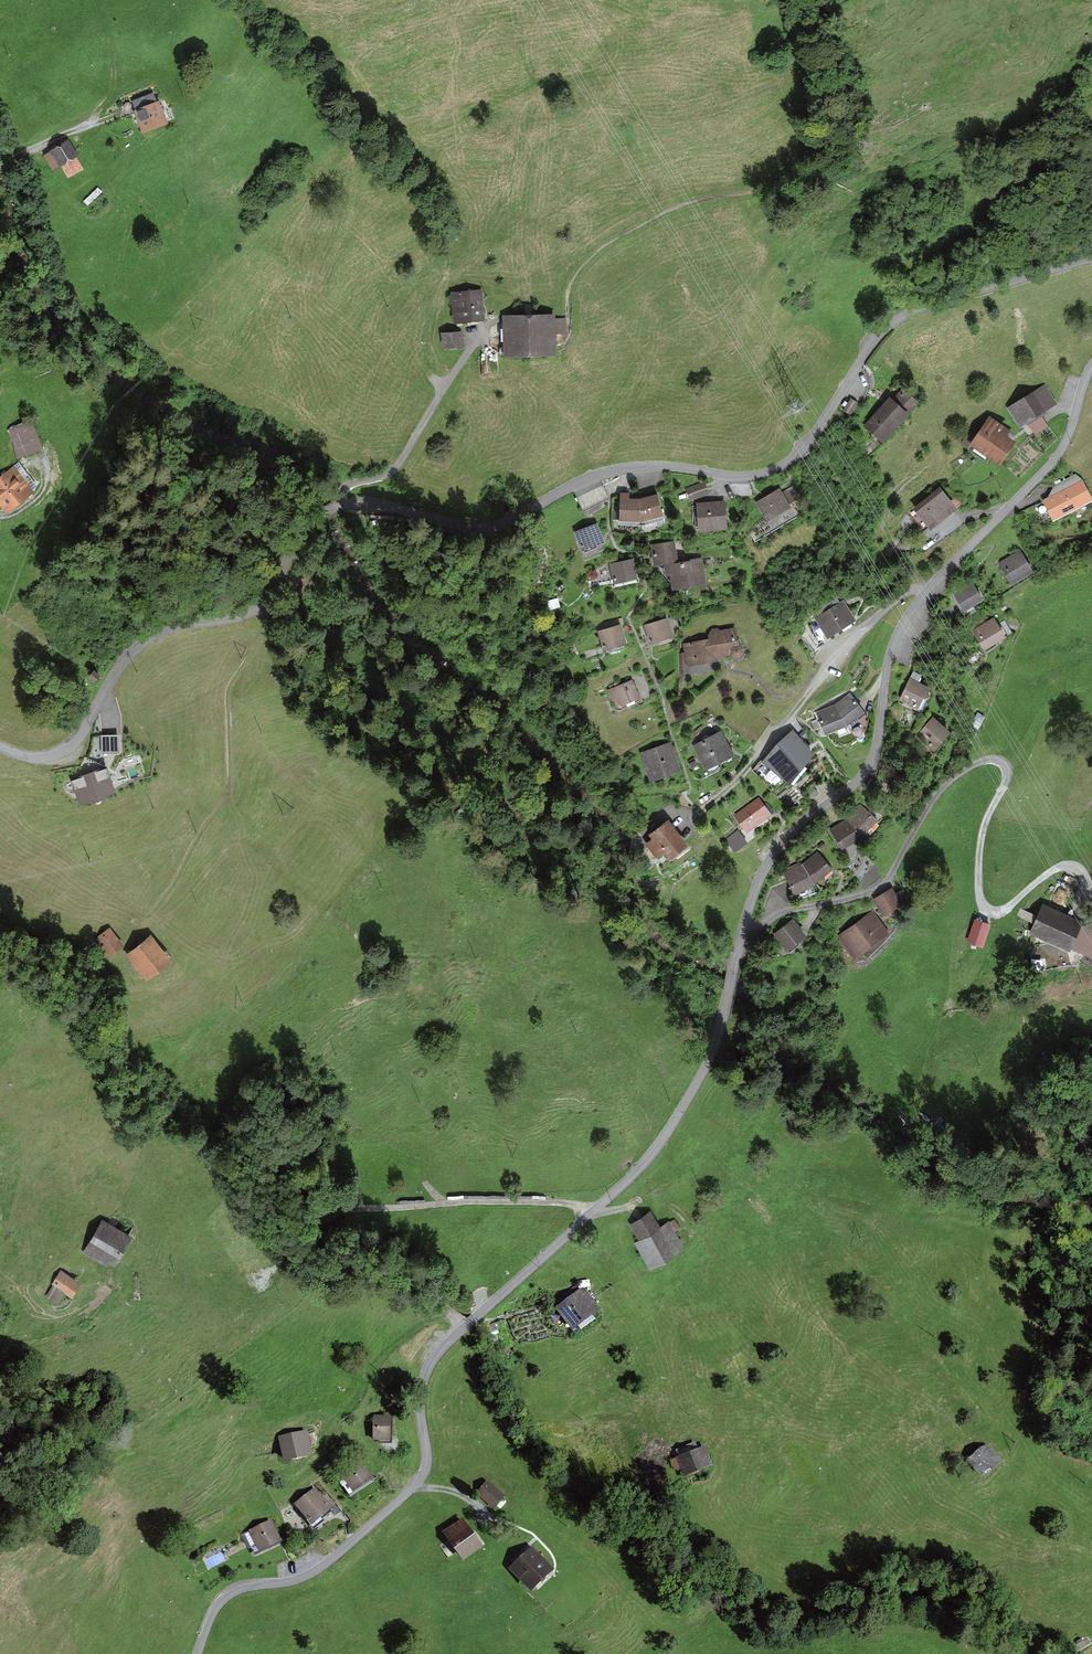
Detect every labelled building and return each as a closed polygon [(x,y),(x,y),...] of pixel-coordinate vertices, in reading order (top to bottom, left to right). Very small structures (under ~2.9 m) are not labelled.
[(135,109),(133,110),(142,132),(168,122),(159,100),(157,100),(152,89),(130,97),(135,109)] [(69,138),(43,154),(52,169),(60,164),(68,178),(83,169),(76,155),(78,154),(69,138)] [(481,289),(451,292),(454,321),(484,318),(481,289)] [(554,313),(503,315),(504,355),(555,353),(554,313)] [(462,330),(440,332),(442,348),(463,346),(462,330)] [(1056,402),(1044,383),(1008,407),(1020,426),(1056,402)] [(892,397),(889,395),(863,425),(882,441),(918,400),(902,386),(892,397)] [(1009,428),(989,414),(969,443),(999,464),(1016,440),(1006,433),(1009,428)] [(32,422),(8,431),(18,459),(42,450),(32,422)] [(19,461),(0,476),(0,504),(7,512),(38,487),(19,461)] [(1042,499),(1052,519),(1091,499),(1091,496),(1083,478),(1076,473),(1055,483),(1048,496),(1042,499)] [(705,480),(685,486),(689,499),(709,493),(705,480)] [(603,485),(577,496),(585,515),(602,507),(599,502),(609,497),(603,486),(603,485)] [(782,491),(780,487),(755,502),(773,531),(798,516),(789,502),(800,496),(792,485),(782,491)] [(955,506),(940,487),(912,509),(927,528),(955,506)] [(627,491),(620,490),(619,524),(641,524),(664,518),(657,492),(639,497),(629,497),(629,491),(627,491)] [(725,500),(696,502),(698,529),(727,527),(725,500)] [(597,522),(573,530),(581,550),(604,542),(597,522)] [(654,564),(664,562),(665,574),(670,574),(671,588),(706,582),(701,556),(678,560),(674,540),(650,543),(654,564)] [(1003,558),(997,562),(1012,583),(1034,570),(1020,549),(1003,558)] [(633,557),(608,563),(614,583),(638,577),(633,557)] [(972,579),(952,591),(964,610),(984,597),(972,579)] [(856,618),(843,599),(840,601),(836,594),(813,609),(818,615),(814,618),(828,637),(856,618)] [(1006,635),(994,616),(972,629),(984,649),(1006,635)] [(666,617),(644,624),(650,643),(672,636),(666,617)] [(620,623),(596,630),(601,649),(625,643),(620,623)] [(708,637),(682,643),(684,652),(678,653),(678,677),(685,677),(685,666),(719,659),(718,656),(731,653),(735,656),(741,656),(744,651),(743,645),(739,643),(735,627),(720,629),(717,627),(712,627),(707,633),(708,637)] [(931,686),(910,676),(898,699),(919,709),(931,686)] [(632,678),(608,689),(612,700),(618,699),(621,705),(640,696),(632,678)] [(850,694),(835,705),(846,724),(863,710),(850,694)] [(825,732),(846,724),(835,705),(817,712),(825,732)] [(951,730),(933,715),(916,735),(934,749),(951,730)] [(719,730),(692,745),(706,769),(733,754),(719,730)] [(811,752),(792,732),(778,748),(775,747),(764,761),(788,781),(811,752)] [(670,741),(640,751),(649,781),(681,769),(670,741)] [(107,766),(70,780),(77,799),(78,803),(116,789),(107,766)] [(771,814),(758,796),(733,815),(746,832),(771,814)] [(848,819),(861,835),(875,820),(861,806),(848,819)] [(668,817),(647,833),(650,838),(644,842),(656,858),(662,852),(666,858),(687,842),(668,817)] [(861,835),(848,819),(831,829),(842,846),(861,835)] [(747,841),(737,829),(724,839),(734,852),(747,841)] [(817,850),(801,863),(814,884),(832,869),(817,850)] [(815,886),(814,884),(801,863),(783,872),(793,895),(815,886)] [(902,903),(891,886),(872,898),(883,915),(902,903)] [(1042,904),(1038,915),(1030,934),(1070,951),(1071,948),(1091,957),(1091,928),(1082,924),(1083,920),(1048,906),(1042,904)] [(887,932),(872,910),(838,933),(854,956),(887,932)] [(807,935),(793,917),(774,932),(787,950),(807,935)] [(990,924),(974,918),(966,942),(982,947),(990,924)] [(118,937),(109,926),(95,937),(99,943),(109,956),(123,944),(118,937)] [(171,959),(151,934),(125,953),(146,979),(171,959)] [(660,1225),(651,1209),(629,1223),(639,1239),(633,1241),(648,1269),(684,1247),(674,1230),(680,1227),(675,1219),(674,1218),(670,1221),(669,1219),(660,1225)] [(133,1236),(103,1217),(82,1251),(103,1264),(106,1260),(115,1265),(133,1236)] [(81,1282),(60,1269),(51,1283),(52,1284),(45,1296),(56,1303),(63,1292),(71,1297),(81,1282)] [(597,1304),(586,1291),(583,1293),(580,1288),(555,1308),(571,1332),(598,1312),(594,1307),(597,1304)] [(390,1415),(373,1415),(372,1442),(390,1442),(390,1415)] [(307,1430),(278,1436),(283,1464),(312,1456),(307,1430)] [(1002,1462),(985,1444),(965,1461),(983,1481),(1002,1462)] [(698,1448),(674,1457),(682,1478),(712,1466),(704,1445),(698,1448)] [(363,1464),(340,1481),(352,1497),(375,1480),(363,1464)] [(508,1499),(487,1481),(475,1496),(496,1513),(508,1499)] [(333,1509),(315,1487),(293,1505),(311,1525),(333,1509)] [(482,1547),(462,1518),(442,1532),(462,1561),(482,1547)] [(282,1541),(272,1519),(242,1533),(253,1557),(282,1541)] [(554,1570),(532,1547),(509,1569),(531,1593),(554,1570)] [(1087,1637),(1076,1643),(1080,1649),(1090,1643),(1087,1637)]
